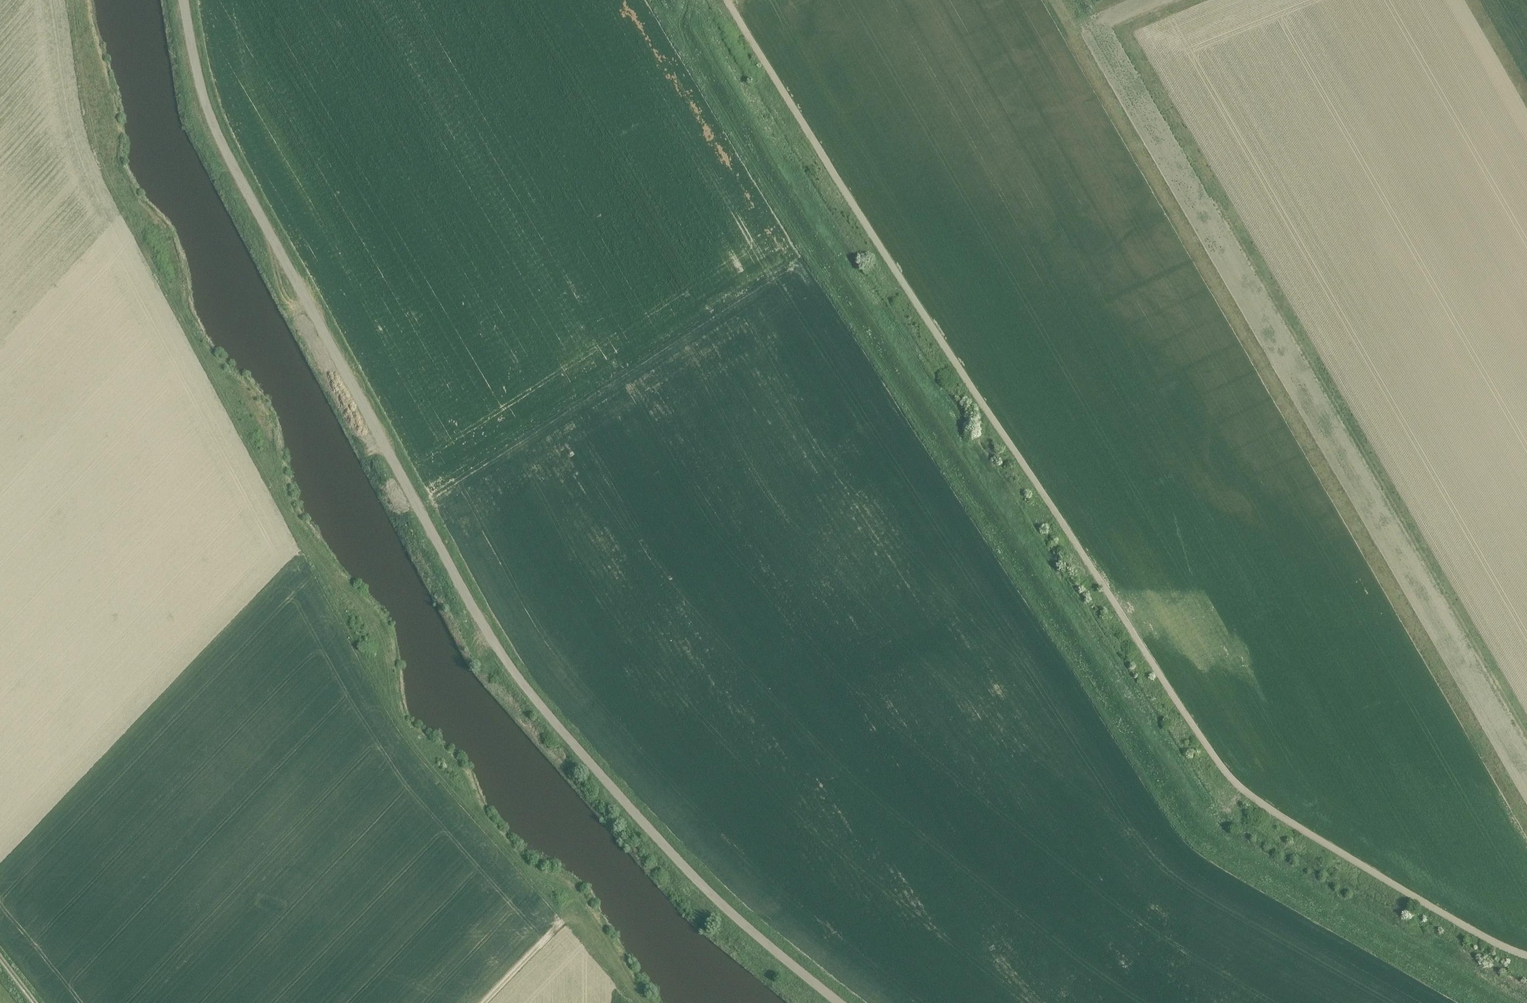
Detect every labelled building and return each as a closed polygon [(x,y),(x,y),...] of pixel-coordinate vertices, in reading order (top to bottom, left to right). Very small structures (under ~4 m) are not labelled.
[(651,5),(646,8),(650,16),(655,14),(651,5)]
